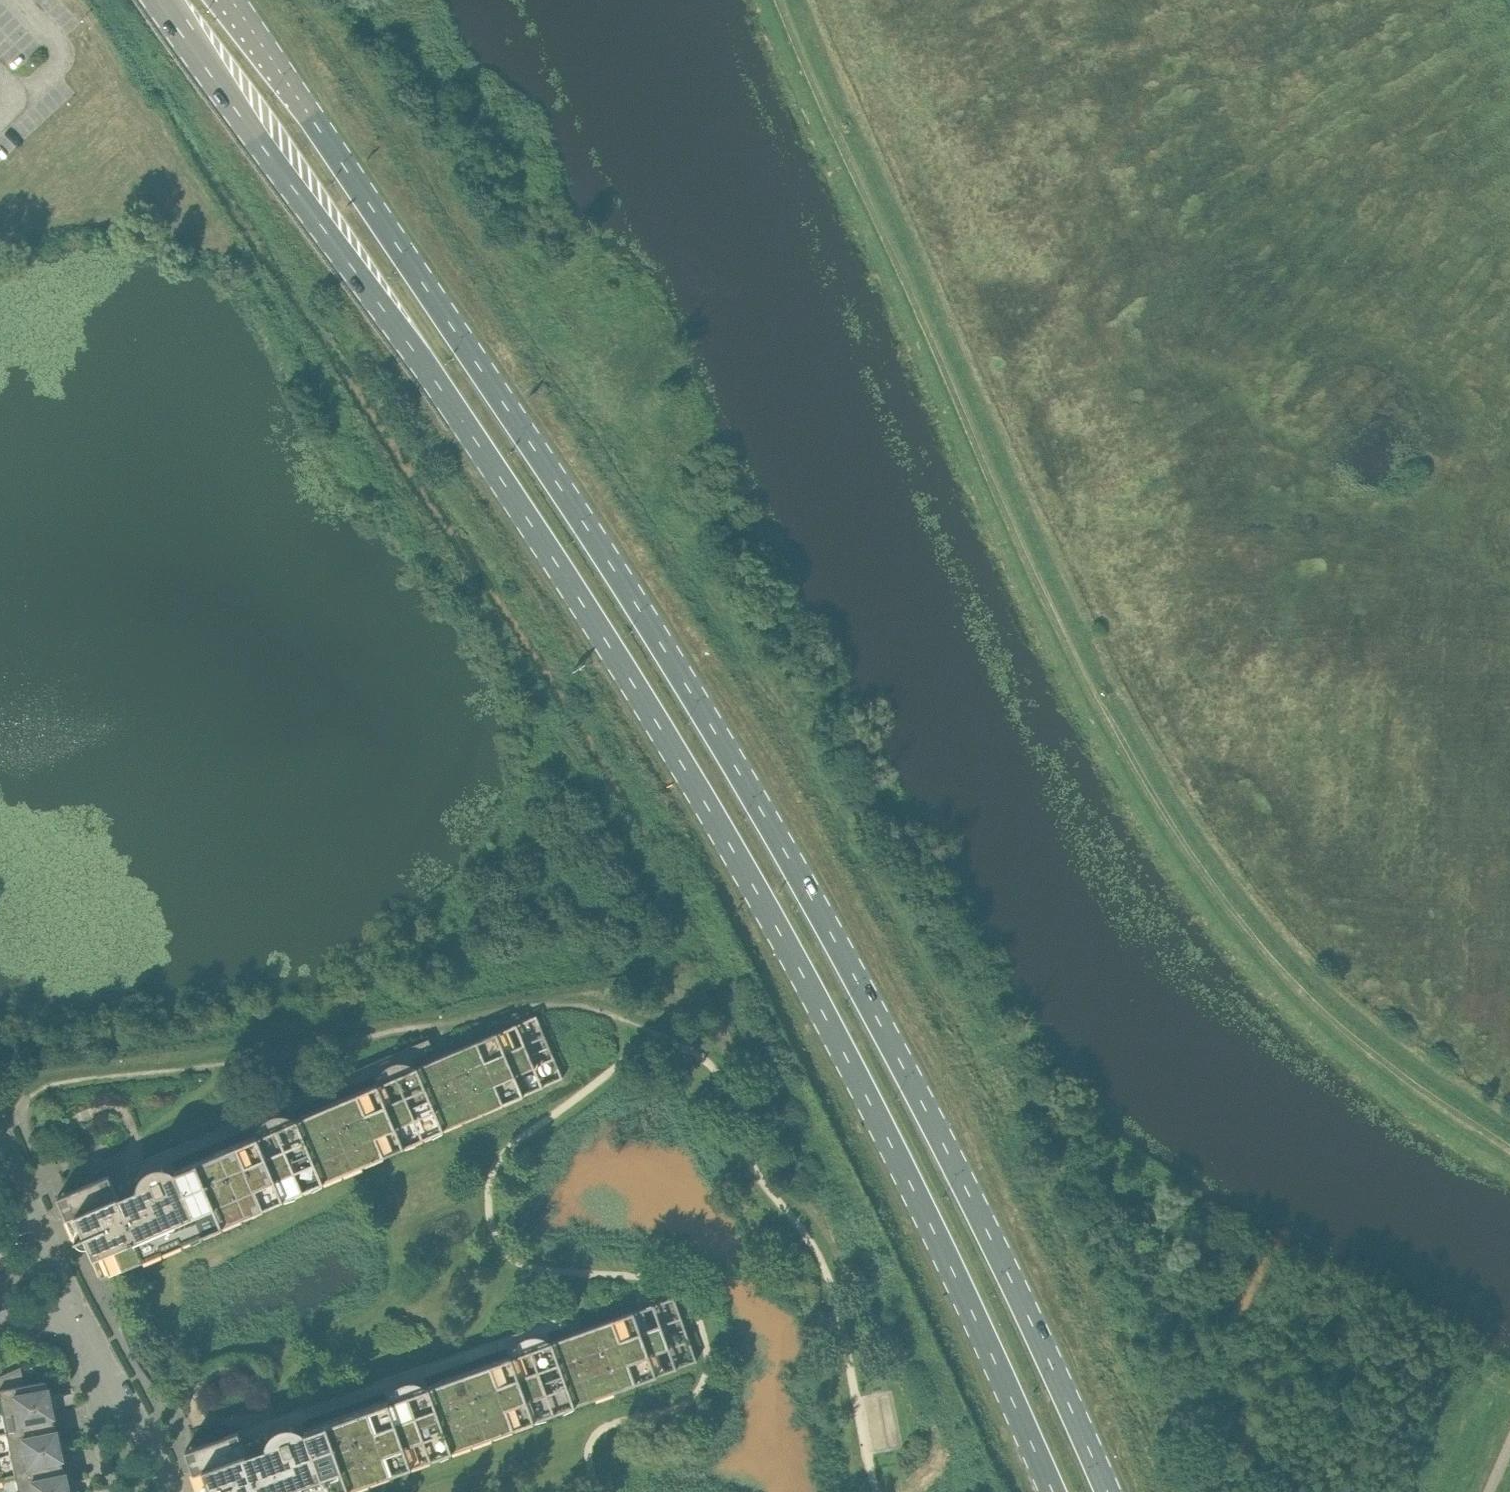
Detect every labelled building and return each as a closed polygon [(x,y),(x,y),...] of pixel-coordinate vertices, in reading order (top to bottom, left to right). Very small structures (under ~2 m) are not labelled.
[(536,1015),(416,1066),(406,1070),(402,1062),(402,1061),(399,1061),(396,1061),(393,1062),(391,1063),(388,1064),(386,1066),(384,1067),(382,1070),(383,1070),(386,1078),(285,1122),(282,1113),(282,1112),(278,1112),(277,1112),(273,1113),(272,1113),(267,1116),(265,1117),(263,1119),(262,1121),(262,1122),(266,1130),(179,1167),(166,1173),(162,1165),(162,1164),(160,1163),(157,1164),(153,1164),(151,1165),(147,1167),(145,1168),(143,1171),(141,1172),(142,1173),(146,1181),(117,1194),(109,1173),(57,1196),(75,1238),(85,1234),(101,1274),(563,1077),(536,1015)] [(551,1340),(540,1344),(537,1336),(538,1334),(533,1334),(531,1334),(529,1335),(526,1335),(524,1336),(521,1338),(519,1340),(518,1341),(516,1342),(517,1343),(520,1351),(417,1388),(415,1380),(415,1379),(411,1378),(408,1379),(405,1379),(403,1380),(400,1381),(398,1382),(396,1384),(394,1386),(394,1387),(397,1395),(295,1432),(292,1424),(292,1423),(290,1423),(286,1423),(282,1423),(280,1424),(277,1425),(275,1427),(273,1428),(271,1431),(272,1431),(275,1440),(246,1450),(238,1430),(185,1449),(200,1491),(203,1491),(210,1489),(211,1491),(330,1491),(697,1360),(680,1315),(674,1296),(551,1340)] [(52,1401),(50,1391),(48,1391),(46,1380),(24,1384),(21,1367),(22,1366),(22,1365),(0,1375),(0,1396),(3,1411),(52,1401)] [(54,1423),(52,1412),(54,1412),(52,1401),(3,1411),(7,1433),(54,1423)] [(7,1433),(11,1454),(60,1444),(58,1434),(56,1434),(54,1423),(7,1433)] [(63,1465),(60,1455),(62,1454),(60,1444),(11,1454),(16,1476),(63,1465)] [(67,1476),(65,1476),(63,1465),(16,1476),(19,1491),(43,1491),(69,1486),(67,1476)]
